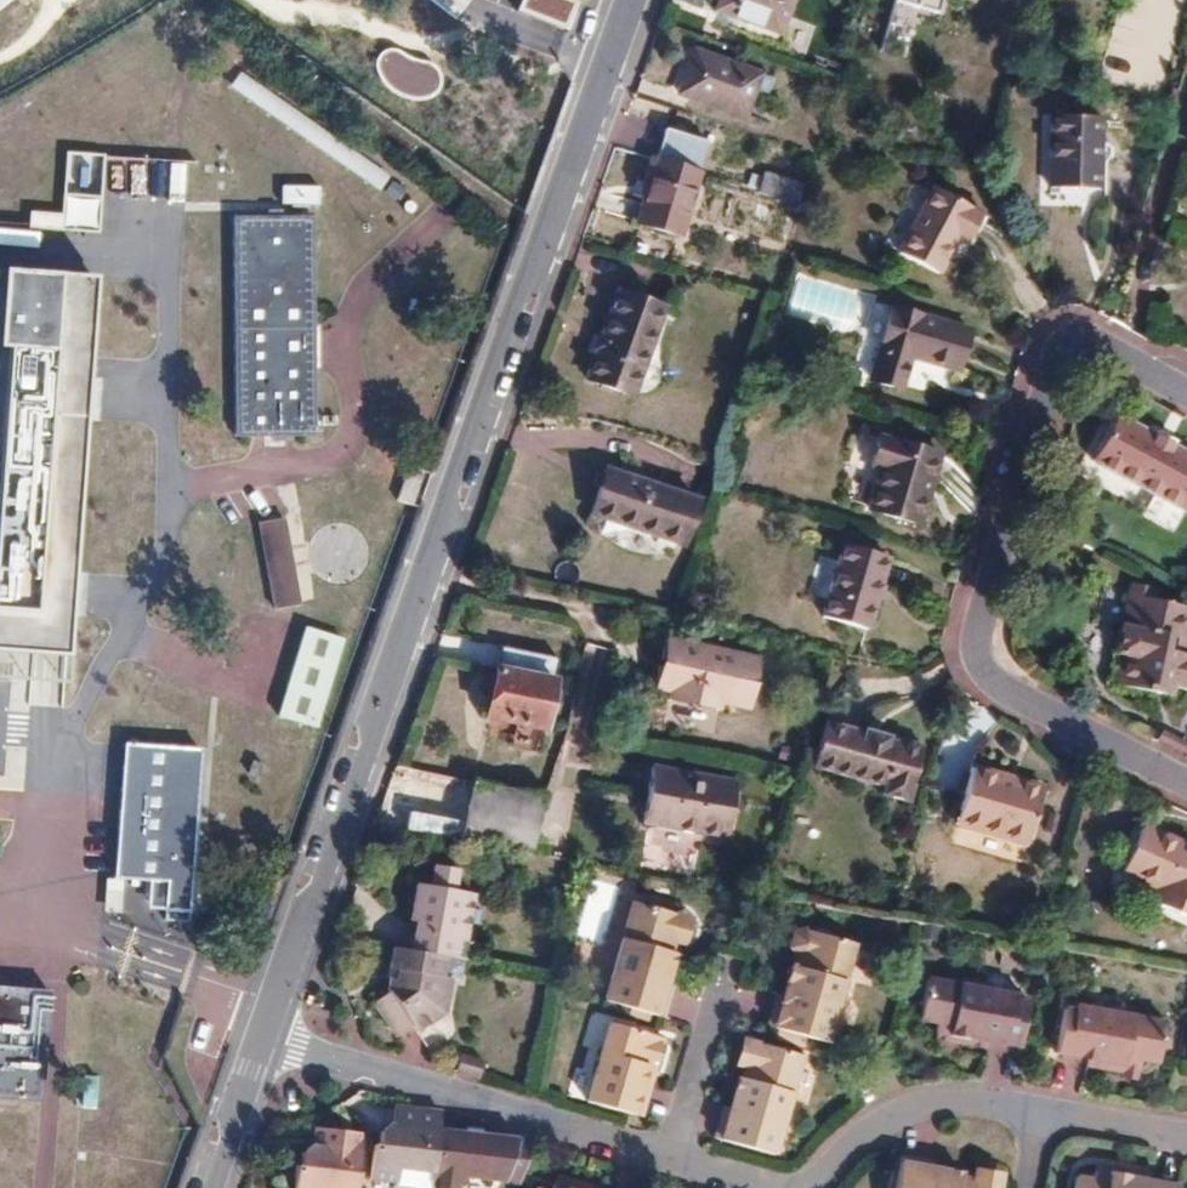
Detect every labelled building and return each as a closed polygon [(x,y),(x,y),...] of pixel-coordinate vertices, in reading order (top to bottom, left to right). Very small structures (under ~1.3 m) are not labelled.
[(579,0),(525,0),(521,9),(570,28),(580,1),(579,0)] [(714,7),(774,29),(784,0),(716,0),(714,7)] [(898,3),(955,20),(961,0),(898,0),(898,3)] [(693,51),(678,92),(741,115),(756,73),(693,51)] [(237,75),(228,88),(381,185),(389,172),(237,75)] [(1099,115),(1050,114),(1051,191),(1099,191),(1099,115)] [(656,159),(638,219),(677,232),(696,171),(704,142),(664,129),(656,159)] [(95,192),(98,192),(104,156),(68,149),(61,188),(67,189),(61,222),(88,227),(95,192)] [(762,190),(797,201),(803,182),(768,171),(762,190)] [(318,206),(319,186),(281,184),(280,204),(318,206)] [(934,185),(900,249),(938,269),(954,238),(958,238),(965,243),(982,210),(934,185)] [(315,218),(233,221),(242,438),(323,435),(315,218)] [(65,649),(92,275),(1,269),(0,277),(0,647),(65,649)] [(618,287),(587,372),(632,389),(664,304),(618,287)] [(890,312),(869,378),(900,388),(910,357),(955,371),(966,335),(890,312)] [(1086,457),(1181,508),(1186,497),(1186,451),(1111,411),(1086,457)] [(879,469),(868,509),(919,523),(938,456),(878,438),(870,466),(879,469)] [(606,467),(593,512),(681,539),(695,495),(606,467)] [(266,606),(304,604),(302,540),(287,540),(286,517),(263,518),(266,606)] [(843,543),(823,616),(867,628),(888,555),(843,543)] [(1111,646),(1122,650),(1115,677),(1152,688),(1155,676),(1185,684),(1186,675),(1186,658),(1157,650),(1160,640),(1171,642),(1180,610),(1146,601),(1149,591),(1128,585),(1111,646)] [(317,726),(341,637),(301,626),(277,715),(317,726)] [(692,650),(695,642),(667,635),(655,686),(668,689),(666,695),(717,707),(719,700),(748,707),(759,657),(722,648),(720,656),(692,650)] [(722,648),(695,642),(692,650),(720,656),(722,648)] [(482,672),(480,683),(488,690),(483,713),(540,725),(554,655),(498,644),(493,669),(482,672)] [(829,719),(814,766),(885,789),(883,796),(906,804),(924,747),(901,740),(901,742),(889,737),(890,734),(869,727),(867,731),(829,719)] [(164,910),(187,912),(199,750),(124,744),(113,878),(166,882),(164,910)] [(651,764),(640,821),(723,836),(734,780),(703,774),(702,777),(678,773),(678,770),(651,764)] [(973,767),(958,821),(1027,842),(1043,787),(973,767)] [(425,832),(428,813),(408,809),(401,827),(425,832)] [(457,837),(458,832),(461,820),(428,813),(425,832),(437,833),(457,837)] [(1127,868),(1143,876),(1138,888),(1186,912),(1186,842),(1150,823),(1127,868)] [(408,949),(440,955),(451,957),(456,928),(453,927),(459,890),(447,888),(451,866),(429,862),(425,884),(413,882),(406,918),(413,920),(408,949)] [(635,893),(603,990),(662,1008),(672,978),(665,975),(674,946),(666,943),(670,932),(678,934),(686,931),(691,919),(682,907),(635,893)] [(793,992),(783,1024),(842,1042),(872,944),(822,928),(812,931),(808,945),(813,952),(819,957),(816,966),(808,963),(798,994),(793,992)] [(408,949),(389,946),(383,985),(385,989),(371,999),(395,1031),(409,1021),(414,1028),(441,1009),(448,974),(437,972),(440,955),(408,949)] [(928,973),(922,1010),(938,1014),(937,1024),(951,1026),(951,1033),(969,1037),(970,1030),(1020,1040),(1028,998),(1018,996),(1019,990),(928,973)] [(48,992),(0,989),(0,1101),(39,1104),(48,992)] [(1067,1005),(1059,1046),(1107,1056),(1106,1061),(1125,1066),(1126,1060),(1141,1063),(1143,1053),(1160,1056),(1167,1019),(1076,1001),(1075,1007),(1067,1005)] [(609,1013),(585,1089),(632,1105),(646,1057),(653,1059),(662,1030),(609,1013)] [(741,1104),(730,1135),(787,1153),(818,1056),(768,1041),(758,1044),(754,1058),(759,1065),(766,1068),(763,1076),(755,1074),(746,1105),(741,1104)] [(461,1049),(455,1065),(480,1073),(485,1058),(461,1049)] [(82,1074),(80,1106),(98,1107),(100,1075),(82,1074)] [(438,1125),(440,1107),(402,1104),(400,1103),(391,1103),(390,1118),(376,1128),(375,1139),(370,1142),(366,1174),(392,1177),(395,1163),(432,1167),(438,1125)] [(354,1187),(360,1128),(312,1123),(310,1138),(294,1148),(293,1161),(286,1161),(284,1187),(313,1187),(313,1183),(354,1187)] [(431,1173),(458,1177),(458,1171),(496,1175),(502,1130),(484,1128),(483,1131),(445,1127),(438,1125),(432,1167),(431,1173)] [(898,1187),(1004,1187),(1005,1182),(998,1168),(986,1166),(977,1175),(977,1179),(966,1177),(967,1169),(937,1163),(937,1157),(906,1151),(898,1187)] [(16,1167),(0,1155),(0,1187),(1,1187),(16,1167)] [(1183,1180),(1137,1171),(1138,1165),(1120,1161),(1118,1167),(1103,1163),(1102,1173),(1083,1169),(1079,1187),(1182,1187),(1183,1180)] [(586,1184),(587,1178),(569,1172),(567,1179),(553,1175),(551,1184),(534,1179),(531,1187),(598,1187),(586,1184)] [(430,1186),(452,1187),(456,1187),(458,1177),(431,1173),(430,1186)]
